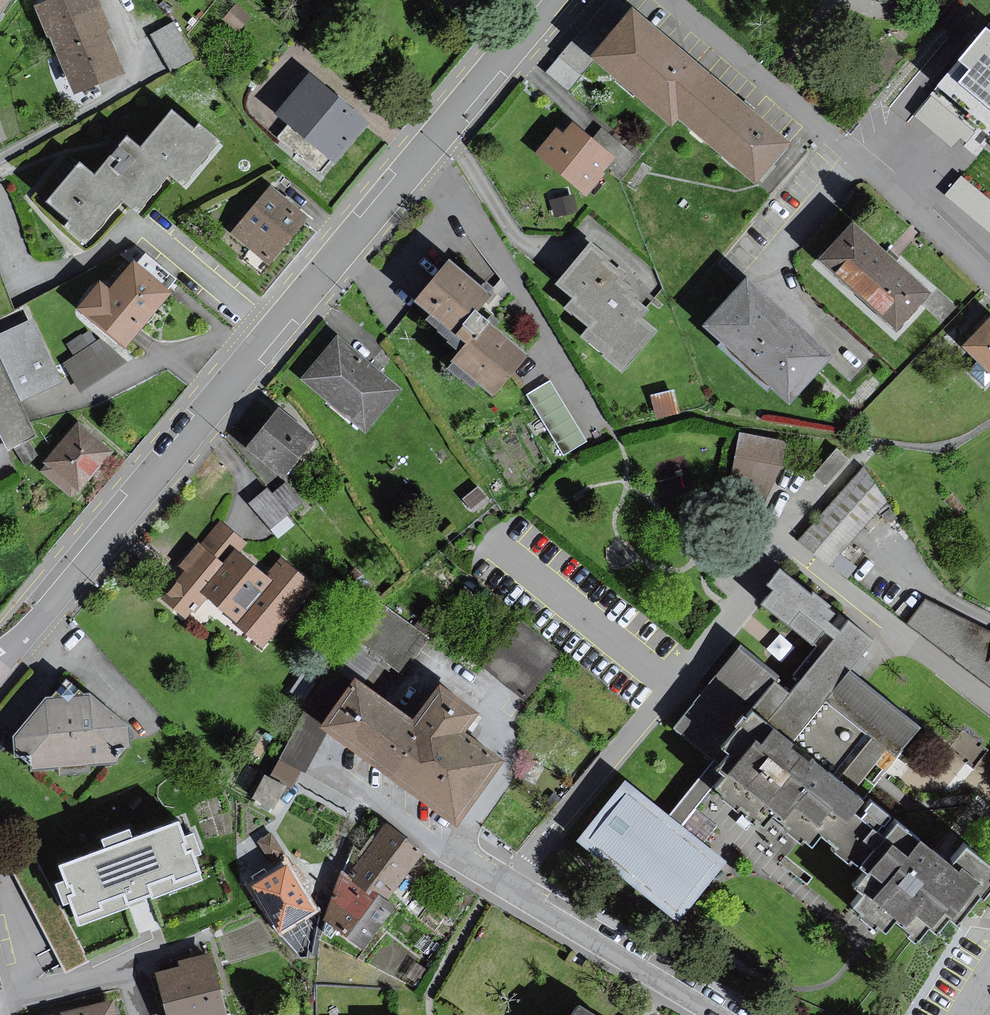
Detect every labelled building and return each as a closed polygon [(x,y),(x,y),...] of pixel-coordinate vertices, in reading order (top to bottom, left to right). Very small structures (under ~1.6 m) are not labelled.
[(15,0),(0,0),(0,21),(15,0)] [(33,11),(72,98),(124,75),(91,0),(58,0),(33,11)] [(610,0),(606,0),(541,75),(563,94),(591,62),(630,17),(610,0)] [(755,188),(791,147),(634,12),(630,17),(591,62),(673,132),(680,124),(755,188)] [(984,21),(934,82),(968,109),(965,113),(989,133),(989,26),(984,21)] [(190,60),(172,26),(146,39),(164,74),(190,60)] [(365,127),(308,79),(275,118),(332,166),(365,127)] [(935,91),(917,110),(956,146),(973,128),(935,91)] [(78,165),(47,202),(69,220),(65,225),(84,242),(122,196),(137,208),(169,169),(184,181),(217,141),(199,127),(194,132),(172,114),(142,150),(127,138),(115,153),(94,178),(78,165)] [(554,130),(533,156),(585,197),(610,165),(619,172),(631,157),(596,130),(589,140),(569,124),(560,135),(554,130)] [(963,172),(947,190),(989,226),(989,194),(963,172)] [(306,220),(269,189),(229,236),(266,267),(306,220)] [(890,259),(853,225),(822,258),(896,326),(927,293),(890,259)] [(635,272),(596,241),(563,283),(579,296),(571,305),(595,323),(586,335),(630,369),(662,328),(647,317),(654,309),(639,297),(643,292),(628,281),(635,272)] [(498,296),(456,260),(421,300),(472,344),(457,361),(498,396),(535,354),(485,311),(498,296)] [(155,281),(134,264),(112,292),(101,283),(80,309),(126,346),(170,293),(155,281)] [(793,323),(747,282),(708,325),(789,399),(828,356),(793,323)] [(984,326),(965,346),(989,370),(989,320),(984,326)] [(32,321),(0,336),(0,353),(21,399),(60,381),(52,364),(32,321)] [(403,384),(341,332),(303,376),(365,429),(403,384)] [(65,364),(82,389),(123,362),(100,343),(65,364)] [(554,378),(531,392),(566,453),(590,439),(554,378)] [(671,391),(648,396),(653,420),(677,415),(671,391)] [(318,435),(283,403),(250,440),(285,472),(318,435)] [(95,471),(111,451),(78,422),(43,463),(48,467),(45,471),(71,493),(76,486),(79,489),(95,471)] [(786,437),(742,427),(726,502),(760,513),(786,462),(786,437)] [(850,455),(840,445),(816,470),(827,480),(850,455)] [(889,498),(866,461),(800,535),(837,560),(889,498)] [(254,494),(273,521),(304,498),(289,477),(273,488),(270,483),(254,494)] [(469,514),(485,501),(474,488),(458,500),(469,514)] [(247,537),(221,515),(180,562),(186,567),(161,596),(187,618),(209,593),(237,617),(276,574),(241,544),(247,537)] [(784,566),(772,580),(778,585),(765,601),(817,642),(796,668),(804,675),(794,687),(781,676),(785,671),(744,638),(674,724),(715,756),(672,810),(685,821),(717,782),(766,823),(753,840),(777,859),(799,832),(814,845),(825,832),(842,846),(839,850),(853,861),(857,856),(872,867),(863,879),(874,888),(860,904),(893,931),(901,921),(924,939),(936,923),(945,931),(958,915),(966,921),(989,892),(989,893),(989,856),(973,843),(961,858),(930,833),(926,837),(862,785),(881,762),(889,768),(925,722),(855,665),(878,636),(854,616),(846,626),(832,615),(840,605),(817,586),(814,590),(784,566)] [(381,598),(355,636),(406,669),(431,631),(381,598)] [(905,624),(989,687),(989,633),(924,601),(905,624)] [(565,650),(521,615),(485,660),(529,695),(565,650)] [(361,672),(325,722),(463,819),(510,753),(472,726),(486,706),(444,676),(418,712),(361,672)] [(313,683),(298,674),(288,691),(303,700),(313,683)] [(117,763),(129,746),(126,726),(67,678),(49,698),(15,736),(17,756),(34,770),(117,763)] [(958,733),(920,782),(936,794),(949,777),(985,805),(989,799),(989,758),(958,733)] [(276,808),(287,786),(264,775),(254,797),(276,808)] [(624,783),(575,842),(677,925),(726,865),(685,821),(672,810),(624,783)] [(176,818),(56,861),(77,921),(127,903),(125,898),(149,889),(151,895),(200,877),(192,855),(200,852),(191,829),(182,832),(176,818)] [(421,853),(388,826),(350,879),(343,874),(326,920),(363,947),(394,908),(385,901),(421,853)] [(283,853),(273,835),(260,842),(270,860),(283,853)] [(254,887),(280,930),(312,911),(286,868),(254,887)] [(217,949),(161,959),(172,1014),(202,1014),(228,1010),(217,949)] [(43,1010),(44,1014),(119,1014),(114,992),(43,1010)] [(586,993),(573,1013),(566,1009),(563,1014),(614,1014),(616,1012),(586,993)]
